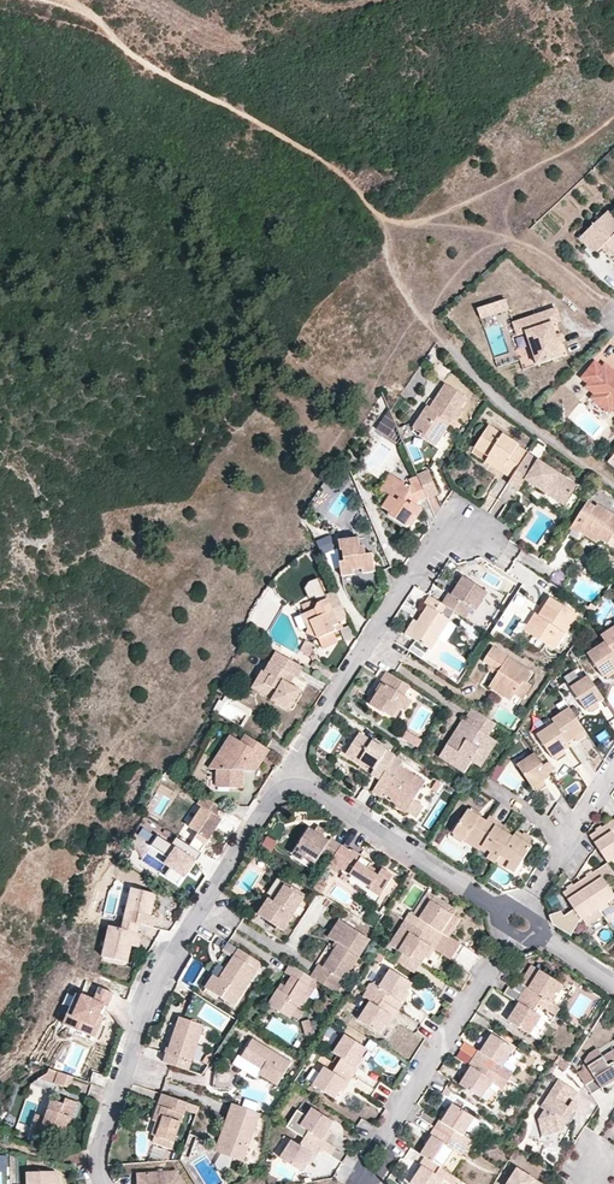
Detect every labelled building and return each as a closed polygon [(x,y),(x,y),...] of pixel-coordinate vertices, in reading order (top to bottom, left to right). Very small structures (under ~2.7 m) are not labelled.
[(608,212),(580,239),(595,255),(605,245),(608,249),(608,256),(613,256),(613,219),(608,212)] [(510,312),(506,302),(497,305),(501,315),(510,312)] [(501,315),(497,305),(478,312),(482,322),(501,315)] [(557,308),(514,323),(518,335),(526,332),(538,365),(564,356),(559,344),(557,336),(552,324),(561,321),(557,308)] [(557,336),(559,344),(565,342),(562,334),(557,336)] [(611,375),(613,371),(605,364),(602,368),(595,362),(582,378),(589,384),(586,388),(595,395),(612,409),(613,411),(613,377),(611,375)] [(444,384),(429,408),(427,406),(413,429),(421,433),(419,436),(435,446),(453,418),(456,420),(461,411),(458,409),(466,397),(444,384)] [(612,409),(595,395),(592,399),(609,413),(612,409)] [(376,426),(389,436),(397,424),(384,415),(376,426)] [(524,458),(528,452),(518,446),(519,445),(488,426),(475,447),(489,456),(504,465),(501,472),(511,478),(524,458)] [(485,462),(501,472),(504,465),(489,456),(485,462)] [(524,458),(511,478),(508,483),(520,491),(526,480),(545,492),(547,489),(566,500),(576,485),(537,459),(534,464),(524,458)] [(429,470),(417,475),(418,479),(426,497),(438,492),(429,470)] [(384,493),(395,476),(389,472),(378,489),(384,493)] [(414,489),(395,476),(384,493),(388,496),(381,506),(389,511),(386,515),(406,528),(408,524),(414,515),(418,518),(423,510),(416,505),(419,500),(426,497),(418,479),(414,489)] [(547,489),(545,492),(546,493),(563,505),(566,500),(547,489)] [(579,533),(582,528),(599,539),(608,545),(612,538),(613,535),(613,516),(597,505),(595,508),(586,503),(570,529),(578,535),(579,533)] [(412,527),(418,518),(414,515),(408,524),(412,527)] [(596,543),(599,539),(582,528),(579,533),(596,543)] [(316,539),(322,553),(336,548),(330,534),(316,539)] [(350,539),(339,540),(341,550),(343,549),(344,561),(339,562),(342,576),(375,571),(372,553),(367,554),(366,546),(351,547),(350,539)] [(463,577),(458,586),(453,595),(450,593),(443,604),(444,606),(464,618),(471,607),(475,610),(487,592),(463,577)] [(310,586),(320,582),(318,578),(309,582),(306,586),(309,595),(313,593),(310,586)] [(317,603),(327,600),(326,596),(320,582),(310,586),(313,593),(317,603)] [(347,617),(336,592),(326,596),(327,600),(317,603),(315,609),(301,615),(305,622),(305,624),(310,622),(317,639),(339,629),(336,622),(347,617)] [(444,606),(443,604),(428,596),(423,604),(427,607),(417,622),(408,637),(428,650),(448,620),(439,615),(444,606)] [(542,615),(530,634),(553,649),(565,632),(567,632),(578,613),(552,596),(540,614),(542,615)] [(524,630),(530,634),(542,615),(540,614),(536,611),(524,630)] [(408,637),(417,622),(414,620),(404,635),(408,637)] [(305,624),(305,622),(300,625),(310,642),(317,639),(310,622),(305,624)] [(601,631),(606,639),(613,652),(613,623),(601,631)] [(606,639),(588,650),(602,673),(604,672),(613,666),(613,665),(613,652),(606,639)] [(482,662),(490,667),(494,662),(502,667),(496,677),(489,688),(510,701),(523,681),(526,683),(533,672),(493,647),(482,662)] [(302,667),(287,658),(275,679),(277,680),(268,697),(267,698),(285,708),(290,707),(293,703),(291,699),(295,698),(298,693),(296,689),(288,685),(283,683),(289,672),(293,675),(297,677),(302,667)] [(494,662),(490,667),(488,671),(496,677),(502,667),(494,662)] [(564,675),(568,684),(586,674),(581,665),(564,675)] [(613,666),(604,672),(606,676),(613,671),(613,667),(613,666)] [(288,685),(293,675),(289,672),(283,683),(288,685)] [(589,705),(598,699),(604,695),(589,672),(571,683),(587,707),(589,706),(589,705)] [(407,697),(412,689),(386,673),(372,694),(377,697),(371,705),(384,714),(385,713),(393,717),(400,707),(403,709),(406,709),(407,707),(409,705),(410,703),(409,701),(408,699),(408,698),(407,697)] [(277,680),(275,679),(273,677),(263,695),(268,697),(277,680)] [(601,704),(598,699),(589,705),(589,706),(592,710),(601,704)] [(551,715),(555,721),(566,738),(573,733),(582,727),(584,726),(569,703),(551,715)] [(497,725),(471,709),(463,720),(469,724),(461,738),(453,733),(445,744),(459,753),(451,765),(466,775),(474,763),(482,768),(499,741),(490,736),(497,725)] [(469,724),(463,720),(461,719),(453,733),(461,738),(469,724)] [(571,744),(566,738),(555,721),(539,733),(554,755),(556,754),(565,748),(571,744)] [(586,733),(582,727),(573,733),(577,738),(586,733)] [(418,746),(422,738),(406,730),(401,738),(418,746)] [(394,756),(391,753),(360,733),(346,754),(359,763),(361,759),(367,764),(376,769),(372,775),(380,780),(383,774),(390,763),(394,756)] [(266,747),(246,735),(241,742),(231,736),(209,770),(218,770),(218,788),(242,789),(243,771),(255,771),(268,749),(266,747)] [(287,746),(288,746),(273,736),(266,747),(268,749),(281,757),(287,746)] [(459,753),(445,744),(438,757),(451,765),(459,753)] [(394,756),(400,748),(395,746),(391,753),(394,756)] [(568,753),(565,748),(556,754),(559,759),(568,753)] [(534,783),(544,776),(551,772),(535,749),(518,760),(533,784),(535,783),(534,783)] [(413,801),(424,784),(399,769),(390,763),(383,774),(380,780),(372,793),(380,798),(382,794),(407,810),(406,813),(416,820),(424,808),(413,801)] [(547,780),(544,776),(534,783),(535,783),(537,787),(547,780)] [(212,814),(217,806),(202,796),(196,805),(201,808),(188,828),(196,833),(188,846),(198,852),(220,819),(216,816),(212,814)] [(407,810),(396,803),(394,807),(405,814),(406,813),(407,810)] [(221,808),(217,806),(212,814),(216,816),(221,808)] [(481,848),(482,846),(497,821),(489,816),(486,820),(468,809),(453,833),(480,849),(481,848)] [(511,830),(497,821),(482,846),(491,851),(492,854),(493,856),(495,857),(497,857),(499,856),(501,856),(513,837),(508,834),(511,830)] [(589,836),(608,862),(613,858),(613,833),(607,823),(589,836)] [(318,828),(326,833),(329,829),(321,824),(318,828)] [(325,836),(326,833),(318,828),(316,831),(310,826),(294,850),(294,852),(296,855),(299,857),(301,858),(303,857),(306,856),(317,862),(322,853),(332,860),(342,845),(343,844),(333,838),(331,840),(325,836)] [(513,837),(501,856),(510,861),(510,865),(511,866),(511,867),(513,868),(515,869),(516,868),(518,868),(520,865),(531,846),(528,844),(530,840),(516,832),(513,837)] [(259,846),(269,852),(276,841),(265,835),(259,846)] [(198,852),(188,846),(176,838),(171,845),(157,837),(150,847),(168,859),(164,866),(171,870),(166,878),(178,886),(183,878),(184,879),(201,854),(198,852)] [(371,866),(373,863),(364,858),(365,857),(354,850),(353,852),(342,845),(332,860),(344,867),(343,868),(372,887),(373,885),(384,891),(394,875),(383,869),(381,872),(379,875),(369,870),(371,866)] [(499,859),(510,865),(510,861),(501,856),(499,859)] [(580,881),(599,908),(613,898),(613,892),(607,882),(613,877),(613,871),(608,863),(580,881)] [(381,872),(371,866),(369,870),(379,875),(381,872)] [(287,883),(282,880),(270,899),(275,902),(287,883)] [(599,908),(580,881),(563,893),(575,910),(582,920),(583,919),(587,924),(602,913),(599,908)] [(318,882),(314,889),(321,894),(326,887),(318,882)] [(306,896),(287,883),(275,902),(268,898),(263,907),(267,909),(261,917),(283,931),(304,899),(306,896)] [(384,891),(373,885),(372,887),(370,890),(381,897),(384,891)] [(136,934),(138,925),(152,927),(155,917),(150,916),(155,894),(129,889),(120,930),(108,928),(102,959),(126,963),(129,947),(132,933),(136,934)] [(431,901),(434,896),(428,892),(425,897),(431,901)] [(405,921),(440,943),(445,936),(442,933),(453,916),(449,913),(452,908),(434,896),(431,901),(420,919),(410,913),(405,921)] [(267,909),(263,907),(258,914),(261,917),(267,909)] [(455,917),(458,911),(452,908),(449,913),(453,916),(455,917)] [(582,920),(575,910),(565,917),(561,912),(551,920),(553,923),(571,935),(587,924),(583,919),(582,920)] [(450,939),(462,921),(455,917),(453,916),(442,933),(445,936),(450,939)] [(318,965),(310,977),(313,979),(324,987),(336,994),(370,940),(340,921),(329,939),(338,945),(323,968),(318,965)] [(440,943),(405,921),(400,928),(410,935),(398,953),(420,967),(426,959),(432,950),(435,952),(440,943)] [(577,939),(587,924),(571,935),(577,939)] [(450,939),(445,936),(435,952),(450,961),(461,945),(450,939)] [(224,942),(221,951),(231,955),(235,946),(224,942)] [(234,1006),(261,964),(238,949),(219,978),(213,974),(205,987),(234,1006)] [(435,952),(432,950),(426,959),(429,961),(435,952)] [(310,977),(291,965),(285,974),(292,978),(285,988),(282,993),(276,989),(266,1004),(289,1018),(290,1017),(295,1009),(297,1007),(301,1009),(301,1007),(306,1000),(301,997),(309,987),(313,979),(310,977)] [(370,985),(367,991),(382,1000),(398,1011),(403,1003),(400,1001),(406,992),(412,983),(390,970),(379,987),(374,984),(370,985)] [(523,986),(528,990),(539,973),(534,970),(523,986)] [(516,982),(511,990),(520,996),(537,1006),(555,1018),(560,1010),(550,1004),(561,987),(539,973),(528,990),(523,986),(516,982)] [(324,987),(313,979),(309,987),(313,990),(308,997),(315,1002),(324,987)] [(282,993),(285,988),(280,984),(276,989),(282,993)] [(313,990),(309,987),(301,997),(306,1000),(307,999),(308,997),(313,990)] [(520,996),(508,988),(503,995),(516,1002),(520,996)] [(89,1003),(78,1000),(71,1021),(68,1031),(81,1036),(84,1026),(93,1029),(97,1017),(100,1007),(104,1008),(108,995),(93,990),(89,1003)] [(409,994),(406,992),(400,1001),(403,1003),(409,994)] [(537,1006),(520,996),(516,1002),(519,1004),(513,1014),(507,1023),(528,1037),(540,1019),(532,1013),(537,1006)] [(72,998),(64,1019),(71,1021),(78,1000),(72,998)] [(307,999),(306,1000),(301,1007),(309,1012),(314,1003),(307,999)] [(398,1011),(382,1000),(377,1007),(369,1003),(358,1020),(380,1034),(385,1026),(391,1016),(394,1018),(398,1011)] [(519,1004),(516,1002),(509,1012),(513,1014),(519,1004)] [(302,1014),(295,1009),(290,1017),(297,1022),(302,1014)] [(270,1015),(263,1027),(265,1028),(273,1016),(270,1015)] [(178,1016),(163,1060),(188,1068),(203,1024),(178,1016)] [(387,1028),(394,1018),(391,1016),(385,1026),(387,1028)] [(84,1026),(81,1036),(93,1040),(100,1018),(97,1017),(93,1029),(84,1026)] [(68,1031),(71,1021),(64,1019),(61,1029),(68,1031)] [(307,1020),(301,1024),(309,1036),(315,1032),(307,1020)] [(291,1062),(250,1035),(239,1051),(264,1067),(260,1072),(277,1083),(291,1062)] [(343,1059),(338,1066),(355,1077),(359,1070),(356,1068),(362,1059),(368,1050),(346,1036),(334,1054),(343,1059)] [(491,1036),(485,1044),(478,1054),(475,1052),(471,1058),(490,1070),(495,1062),(502,1067),(513,1050),(491,1036)] [(462,1042),(454,1057),(467,1064),(476,1048),(462,1042)] [(478,1054),(485,1044),(482,1042),(475,1052),(478,1054)] [(577,1069),(590,1090),(602,1084),(603,1087),(613,1080),(613,1046),(602,1053),(597,1044),(590,1049),(584,1061),(585,1064),(577,1069)] [(471,1058),(467,1064),(470,1066),(464,1075),(458,1085),(481,1099),(492,1081),(485,1077),(490,1070),(471,1058)] [(365,1061),(362,1059),(356,1068),(359,1070),(365,1061)] [(470,1066),(467,1064),(462,1073),(464,1075),(470,1066)] [(338,1066),(338,1067),(333,1073),(325,1068),(313,1086),(335,1101),(341,1092),(347,1082),(350,1084),(355,1077),(338,1066)] [(236,1070),(215,1067),(212,1085),(228,1088),(243,1077),(246,1079),(247,1074),(237,1069),(236,1070)] [(68,1088),(72,1077),(57,1072),(54,1083),(68,1088)] [(576,1088),(558,1077),(541,1106),(545,1108),(538,1120),(541,1132),(552,1128),(556,1130),(564,1115),(568,1117),(574,1108),(575,1109),(578,1104),(577,1101),(574,1099),(571,1097),(576,1088)] [(379,1081),(371,1093),(385,1102),(393,1090),(379,1081)] [(344,1094),(350,1084),(347,1082),(341,1092),(344,1094)] [(576,1088),(571,1097),(574,1099),(579,1090),(576,1088)] [(174,1142),(188,1103),(161,1093),(157,1106),(161,1107),(158,1117),(160,1118),(159,1123),(156,1121),(151,1135),(155,1136),(174,1142)] [(76,1102),(65,1098),(63,1104),(51,1100),(45,1118),(41,1131),(51,1134),(62,1138),(66,1127),(69,1117),(71,1118),(76,1102)] [(260,1112),(232,1103),(215,1150),(218,1151),(234,1108),(259,1116),(260,1112)] [(286,1125),(302,1135),(320,1146),(325,1139),(322,1137),(328,1128),(334,1119),(311,1105),(308,1110),(299,1104),(286,1125)] [(452,1104),(447,1113),(441,1122),(438,1121),(433,1128),(451,1140),(456,1133),(463,1138),(475,1119),(452,1104)] [(152,1121),(156,1121),(159,1123),(160,1118),(158,1117),(161,1107),(157,1106),(152,1121)] [(244,1160),(259,1116),(234,1108),(218,1151),(244,1160)] [(441,1122),(447,1113),(444,1111),(438,1121),(441,1122)] [(45,1118),(35,1114),(29,1132),(50,1139),(51,1134),(41,1131),(45,1118)] [(552,1128),(541,1132),(542,1135),(560,1129),(568,1117),(564,1115),(556,1130),(552,1128)] [(354,1130),(367,1137),(374,1125),(361,1118),(354,1130)] [(331,1129),(328,1128),(322,1137),(325,1139),(331,1129)] [(451,1140),(433,1128),(428,1136),(431,1138),(424,1148),(419,1156),(423,1158),(441,1169),(442,1170),(454,1152),(447,1147),(451,1140)] [(314,1156),(320,1146),(302,1135),(297,1142),(289,1137),(277,1157),(300,1171),(304,1164),(311,1154),(314,1156)] [(174,1142),(155,1136),(152,1143),(172,1149),(174,1142)] [(431,1138),(428,1136),(422,1146),(424,1148),(431,1138)] [(337,1146),(325,1139),(320,1146),(332,1154),(337,1146)] [(164,1162),(170,1161),(173,1152),(168,1150),(164,1162)] [(308,1166),(314,1156),(311,1154),(304,1164),(308,1166)] [(423,1158),(418,1165),(422,1167),(415,1178),(411,1183),(442,1183),(443,1181),(447,1183),(456,1183),(458,1180),(442,1170),(441,1169),(423,1158)] [(422,1167),(418,1165),(411,1175),(415,1178),(422,1167)] [(517,1165),(505,1183),(548,1183),(517,1165)] [(176,1170),(136,1173),(137,1183),(185,1183),(176,1170)] [(27,1171),(27,1183),(56,1183),(56,1171),(27,1171)]
